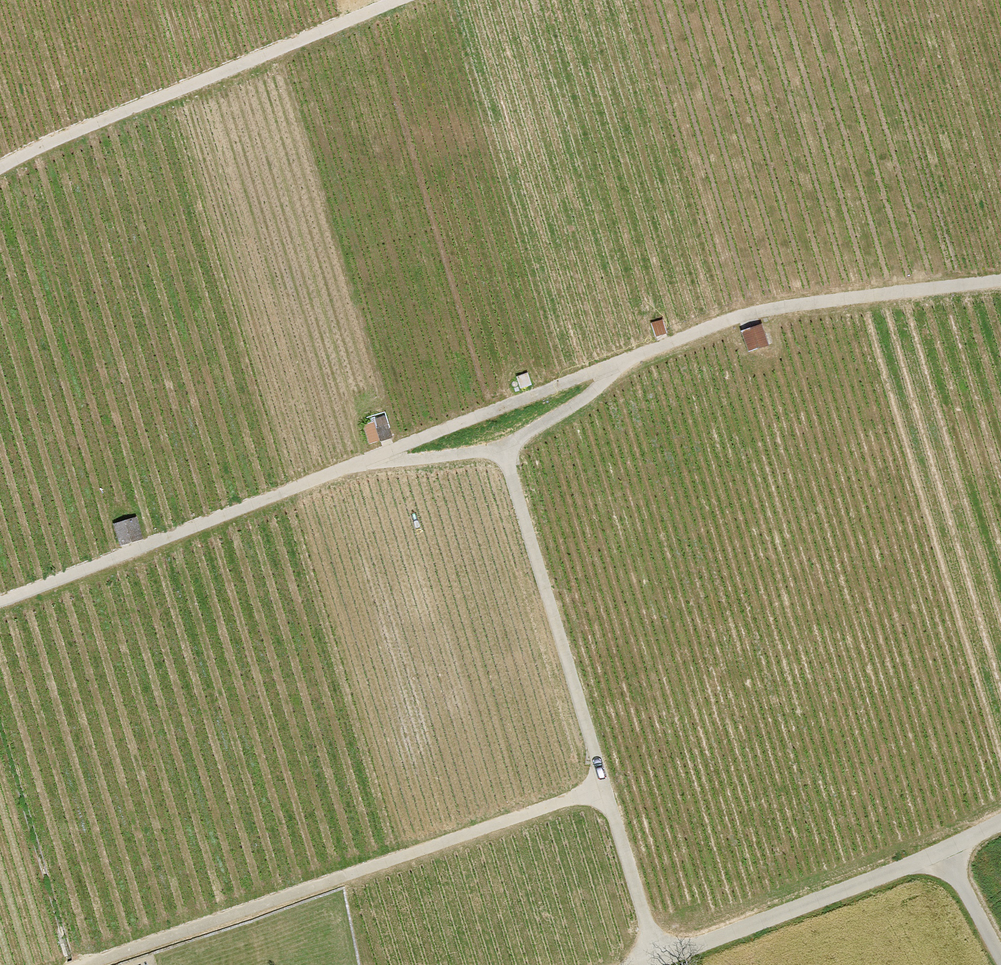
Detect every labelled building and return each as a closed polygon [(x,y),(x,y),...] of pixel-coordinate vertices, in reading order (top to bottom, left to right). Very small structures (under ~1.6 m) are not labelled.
[(660,319),(653,322),(657,333),(664,331),(660,319)] [(760,325),(741,331),(747,350),(767,344),(760,325)] [(526,373),(517,376),(522,388),(530,386),(526,373)] [(375,421),(364,425),(370,442),(390,436),(383,415),(374,418),(375,421)]
